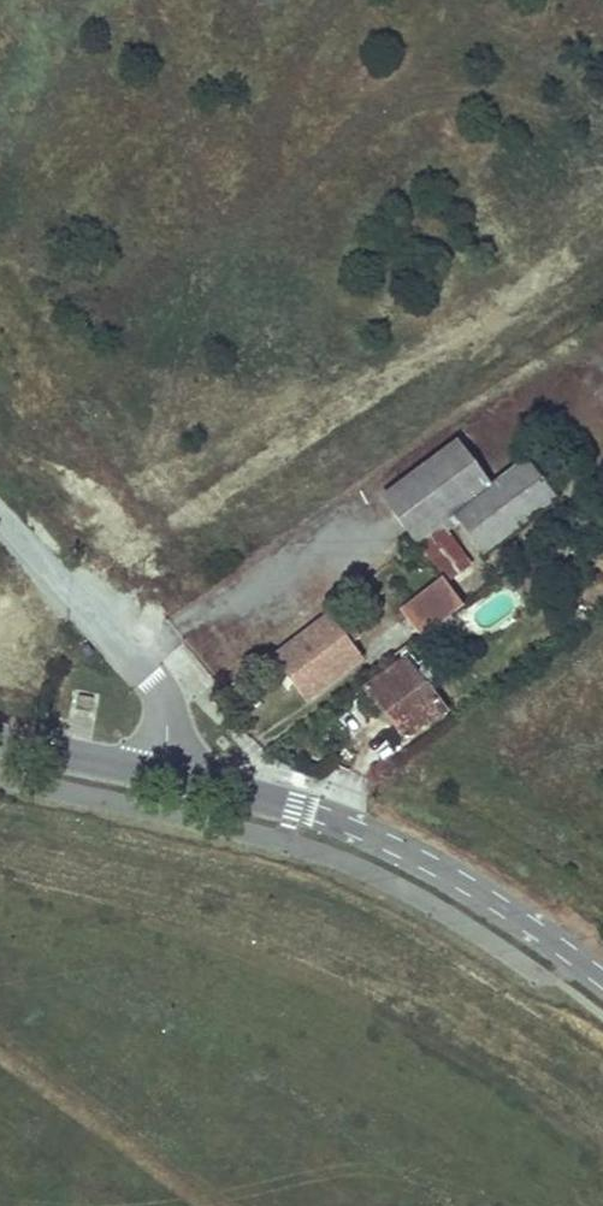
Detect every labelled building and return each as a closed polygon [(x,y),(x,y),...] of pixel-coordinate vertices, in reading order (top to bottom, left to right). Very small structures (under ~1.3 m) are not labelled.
[(551,452),(559,461),(576,447),(570,439),(551,452)] [(458,522),(532,467),(528,461),(491,489),(460,445),(386,499),(423,548),(456,524),(452,519),(455,517),(458,522)] [(532,467),(458,522),(484,556),(559,502),(532,467)] [(423,548),(447,582),(471,565),(449,535),(459,527),(456,524),(423,548)] [(488,574),(495,585),(503,579),(495,569),(488,574)] [(447,582),(414,608),(431,632),(466,606),(447,582)] [(277,659),(308,700),(361,662),(351,646),(360,639),(350,625),(341,632),(332,618),(277,659)] [(406,740),(446,712),(407,661),(368,690),(406,740)]
